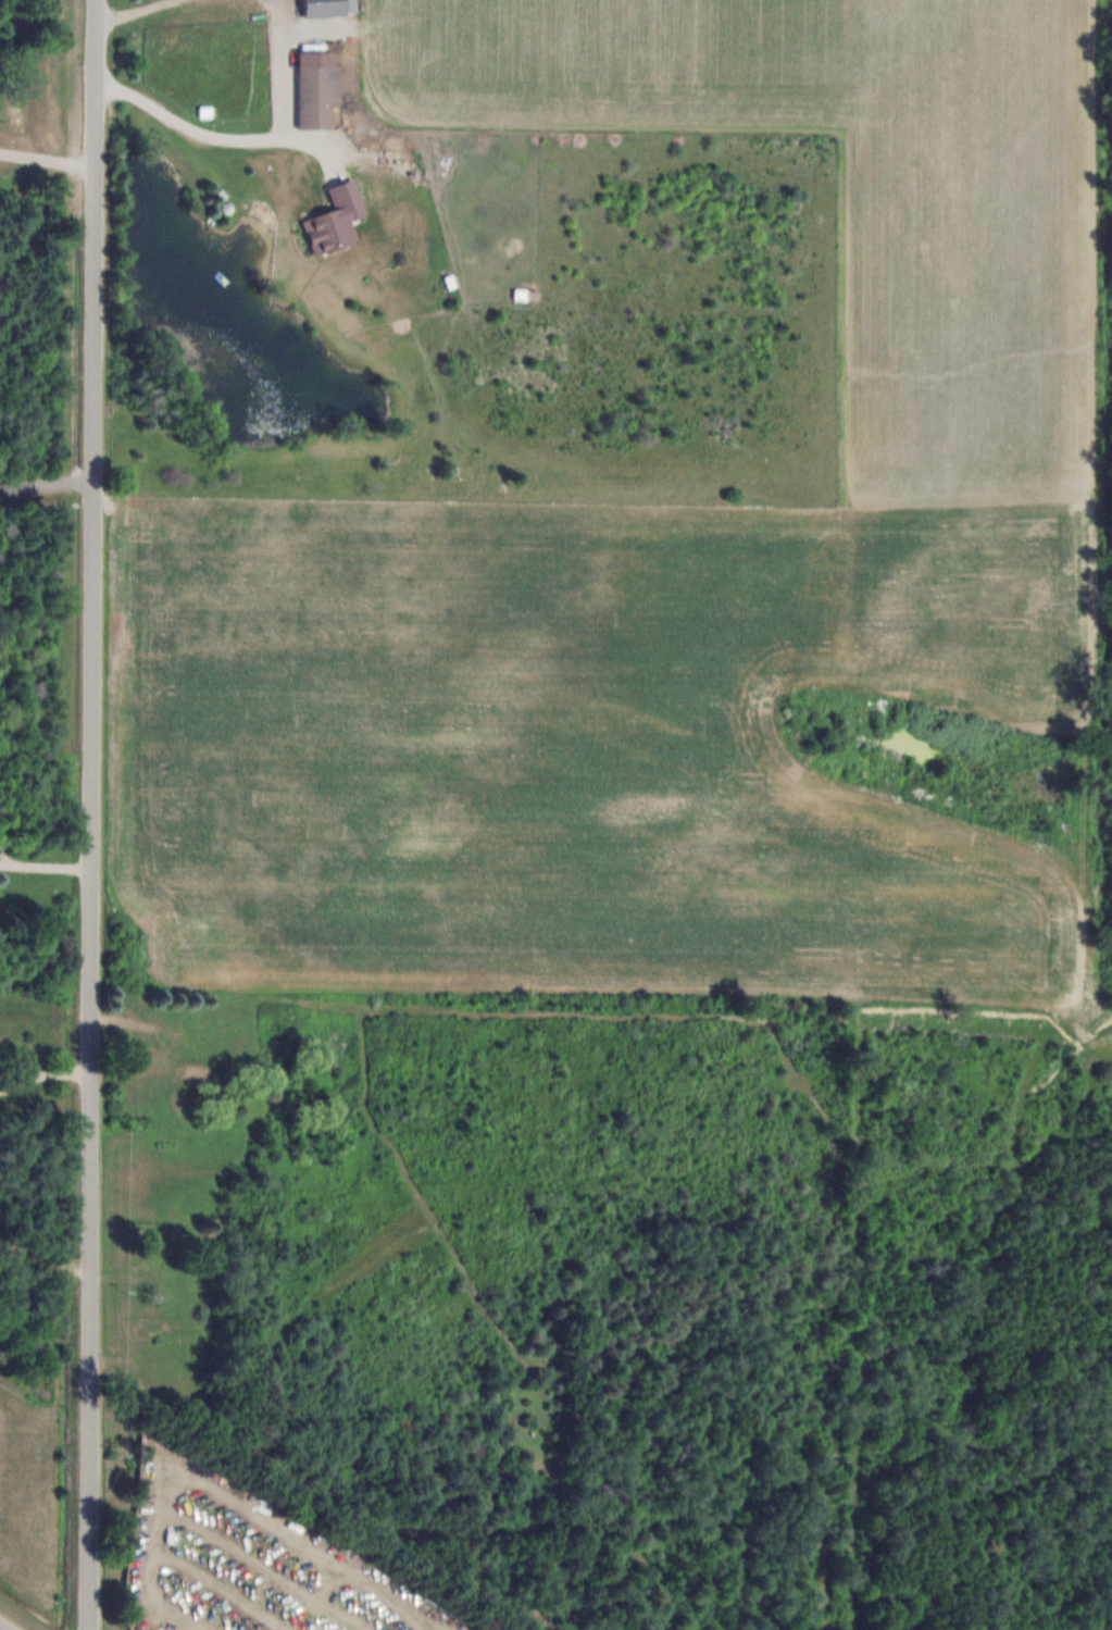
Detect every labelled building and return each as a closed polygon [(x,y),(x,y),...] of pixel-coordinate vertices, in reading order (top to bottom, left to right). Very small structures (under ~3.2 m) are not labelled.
[(306,19),(357,15),(356,0),(305,0),(306,19)] [(175,64),(165,63),(164,76),(174,77),(175,64)] [(301,130),(334,130),(334,107),(341,107),(341,68),(301,68),(301,130)] [(329,189),(336,212),(304,221),(314,257),(354,246),(347,223),(367,217),(357,181),(329,189)]
